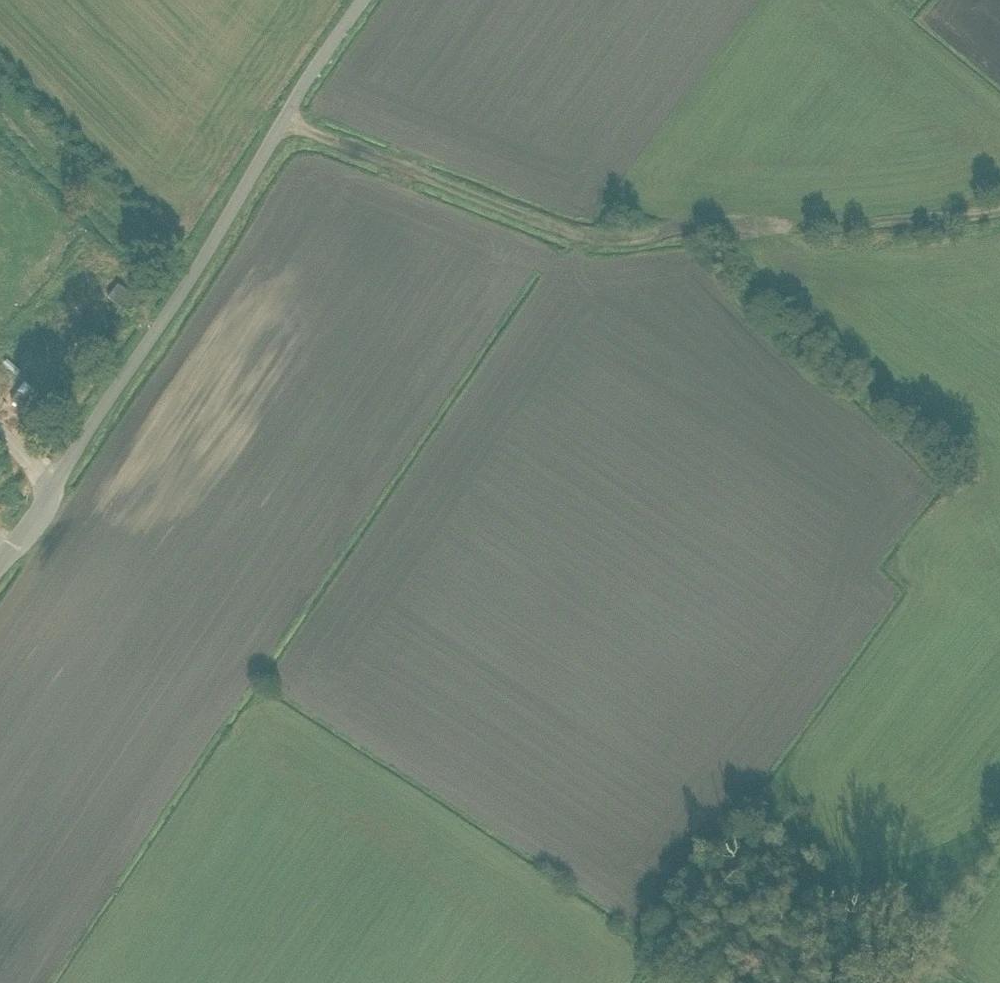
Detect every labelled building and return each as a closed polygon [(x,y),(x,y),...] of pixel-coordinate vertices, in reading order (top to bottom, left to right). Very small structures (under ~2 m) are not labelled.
[(29,403),(30,404),(38,393),(25,384),(17,394),(18,395),(12,404),(23,411),(29,403)]
